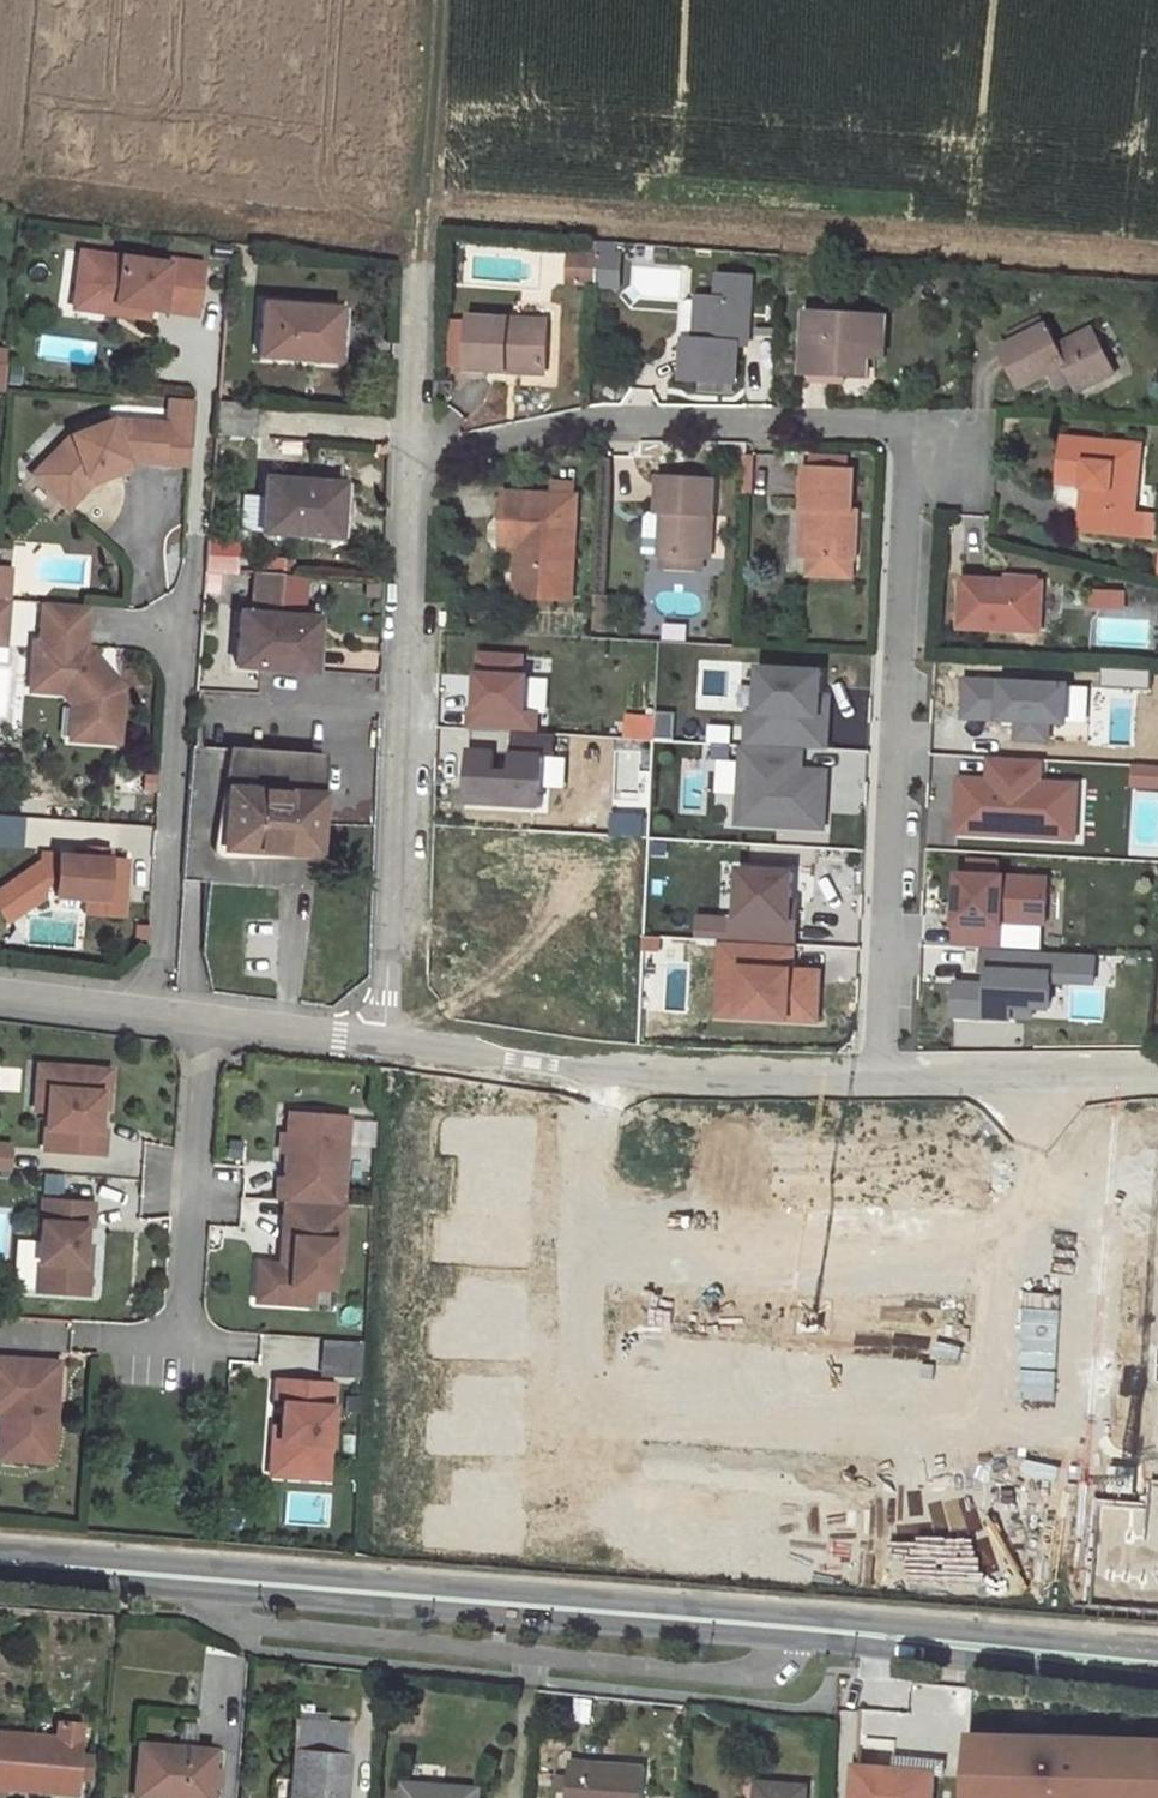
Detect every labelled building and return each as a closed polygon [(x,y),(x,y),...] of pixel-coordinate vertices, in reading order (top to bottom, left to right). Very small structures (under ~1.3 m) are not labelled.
[(608,255),(617,256),(618,242),(608,242),(608,255)] [(74,247),(69,289),(105,294),(109,299),(108,309),(141,313),(143,304),(190,310),(196,260),(161,255),(160,259),(74,247)] [(607,288),(608,255),(583,254),(583,287),(607,288)] [(617,256),(608,255),(607,288),(628,287),(631,257),(617,256)] [(105,294),(69,289),(67,303),(108,309),(109,299),(105,294)] [(703,311),(702,332),(702,334),(694,334),(692,372),(744,374),(745,336),(756,336),(756,294),(724,293),(723,312),(703,311)] [(354,304),(274,298),(270,359),(349,365),(354,304)] [(873,355),(876,311),(813,308),(810,368),(873,371),(873,355)] [(894,312),(876,311),(873,355),(893,355),(894,312)] [(561,323),(481,321),(481,373),(520,375),(520,369),(559,370),(561,323)] [(1049,321),(999,344),(1023,382),(1051,367),(1061,381),(1077,374),(1084,387),(1119,366),(1093,322),(1060,339),(1049,321)] [(12,366),(0,364),(0,390),(10,391),(12,366)] [(164,418),(162,457),(181,458),(185,393),(166,393),(164,418)] [(208,403),(206,436),(241,438),(243,406),(208,403)] [(69,431),(31,471),(60,497),(85,471),(125,455),(162,457),(164,418),(109,415),(69,431)] [(1065,428),(1060,462),(1089,467),(1088,481),(1085,518),(1147,523),(1147,503),(1139,501),(1144,436),(1065,428)] [(85,471),(60,497),(66,504),(88,479),(129,464),(125,455),(85,471)] [(864,467),(817,460),(815,501),(821,502),(819,547),(866,550),(869,504),(863,502),(864,467)] [(1058,478),(1088,481),(1089,467),(1060,462),(1058,478)] [(676,510),(675,552),(712,553),(724,553),(726,474),(669,473),(668,510),(676,510)] [(330,488),(252,483),(251,500),(230,498),(228,534),(326,541),(330,488)] [(519,488),(517,514),(536,516),(535,546),(533,591),(588,596),(592,492),(519,488)] [(676,510),(668,510),(661,510),(656,514),(655,551),(675,552),(676,510)] [(536,516),(517,514),(515,545),(535,546),(536,516)] [(198,545),(197,574),(223,576),(225,553),(218,546),(198,545)] [(712,565),(712,553),(675,552),(675,564),(712,565)] [(1048,568),(967,564),(966,614),(1046,617),(1048,568)] [(0,565),(0,596),(15,597),(16,597),(20,566),(0,565)] [(247,577),(273,579),(274,567),(247,565),(247,577)] [(247,577),(246,585),(272,587),(273,579),(247,577)] [(244,620),(232,619),(229,672),(308,676),(310,641),(311,624),(270,621),(272,587),(246,585),(244,620)] [(1128,608),(1128,588),(1094,589),(1094,609),(1128,608)] [(0,596),(0,641),(11,642),(15,597),(0,596)] [(82,600),(38,598),(36,637),(29,637),(27,686),(67,688),(82,704),(80,735),(117,737),(120,682),(82,639),(80,639),(82,600)] [(528,676),(522,676),(524,656),(481,654),(478,709),(472,709),(470,729),(475,729),(537,733),(539,713),(526,712),(528,676)] [(761,668),(758,712),(750,712),(748,745),(750,746),(803,749),(828,750),(830,717),(820,716),(821,695),(823,672),(761,668)] [(965,708),(1018,709),(1018,727),(1049,728),(1049,711),(1067,712),(1069,672),(966,669),(965,708)] [(820,716),(830,717),(831,696),(821,695),(820,716)] [(554,757),(556,734),(475,729),(470,803),(543,807),(546,757),(554,757)] [(822,771),(802,770),(803,749),(750,746),(748,767),(742,767),(739,824),(825,829),(826,804),(820,803),(822,771)] [(997,758),(990,757),(989,778),(996,778),(997,758)] [(997,758),(996,778),(989,778),(960,776),(957,832),(1062,838),(1066,782),(1041,781),(1043,760),(997,758)] [(228,759),(221,855),(329,862),(336,767),(228,759)] [(1140,765),(1139,785),(1157,786),(1157,766),(1140,765)] [(1066,782),(1062,838),(1076,839),(1079,783),(1066,782)] [(0,868),(0,875),(14,895),(28,885),(29,877),(38,878),(37,886),(105,892),(109,851),(22,844),(21,853),(0,868)] [(742,870),(741,899),(734,899),(732,942),(796,945),(797,920),(791,920),(792,902),(794,873),(742,870)] [(1048,879),(955,874),(951,947),(984,949),(1001,950),(1003,922),(1045,924),(1048,879)] [(0,875),(0,904),(14,895),(0,875)] [(805,971),(794,970),(796,945),(732,942),(724,941),(721,988),(743,989),(741,1017),(818,1021),(820,988),(804,987),(805,971)] [(1001,950),(984,949),(983,971),(984,971),(990,971),(989,985),(983,985),(956,983),(954,1016),(1012,1019),(1012,1016),(1012,1006),(1032,1007),(1050,1008),(1052,980),(1052,975),(1061,975),(1061,964),(1077,965),(1078,954),(1001,950)] [(1052,975),(1052,980),(1094,983),(1095,955),(1078,954),(1077,965),(1061,964),(1061,975),(1052,975)] [(804,987),(820,988),(821,972),(805,971),(804,987)] [(743,989),(721,988),(720,1015),(741,1017),(743,989)] [(1076,993),(1073,1014),(1099,1019),(1103,998),(1076,993)] [(1012,1006),(1012,1016),(1032,1017),(1032,1007),(1012,1006)] [(58,1069),(46,1068),(43,1112),(55,1113),(58,1069)] [(109,1073),(58,1069),(55,1113),(51,1152),(109,1157),(111,1133),(104,1132),(106,1110),(109,1073)] [(116,1074),(109,1073),(106,1110),(113,1111),(116,1074)] [(284,1183),(283,1205),(292,1205),(348,1210),(355,1122),(295,1117),(290,1183),(284,1183)] [(13,1140),(0,1140),(0,1169),(12,1169),(13,1140)] [(99,1206),(49,1202),(42,1293),(86,1297),(90,1248),(91,1229),(97,1229),(99,1206)] [(348,1210),(292,1205),(287,1270),(277,1269),(274,1306),(317,1310),(318,1292),(337,1293),(338,1271),(346,1272),(351,1210),(348,1210)] [(7,1207),(0,1207),(0,1255),(9,1254),(7,1207)] [(96,1248),(90,1248),(86,1297),(92,1298),(96,1248)] [(35,1263),(21,1262),(20,1288),(34,1289),(35,1263)] [(321,1339),(321,1374),(363,1374),(363,1340),(321,1339)] [(0,1361),(0,1399),(7,1399),(6,1417),(2,1462),(57,1466),(64,1366),(0,1361)] [(282,1384),(279,1408),(286,1408),(282,1468),(332,1472),(339,1388),(282,1384)] [(286,1408),(279,1408),(273,1480),(331,1484),(332,1472),(282,1468),(286,1408)] [(292,1708),(286,1797),(338,1797),(345,1712),(292,1708)] [(0,1738),(0,1790),(71,1795),(77,1727),(54,1726),(53,1742),(0,1738)] [(967,1797),(1157,1797),(1157,1748),(1062,1740),(970,1736),(967,1797)] [(134,1747),(131,1797),(206,1797),(209,1751),(134,1747)] [(902,1756),(901,1772),(934,1774),(934,1776),(946,1777),(947,1759),(902,1756)] [(567,1764),(564,1797),(644,1797),(646,1770),(567,1764)] [(854,1797),(932,1797),(934,1776),(934,1774),(901,1772),(856,1768),(854,1797)] [(401,1786),(400,1797),(475,1797),(475,1792),(401,1786)] [(759,1787),(758,1797),(808,1797),(808,1790),(759,1787)]
